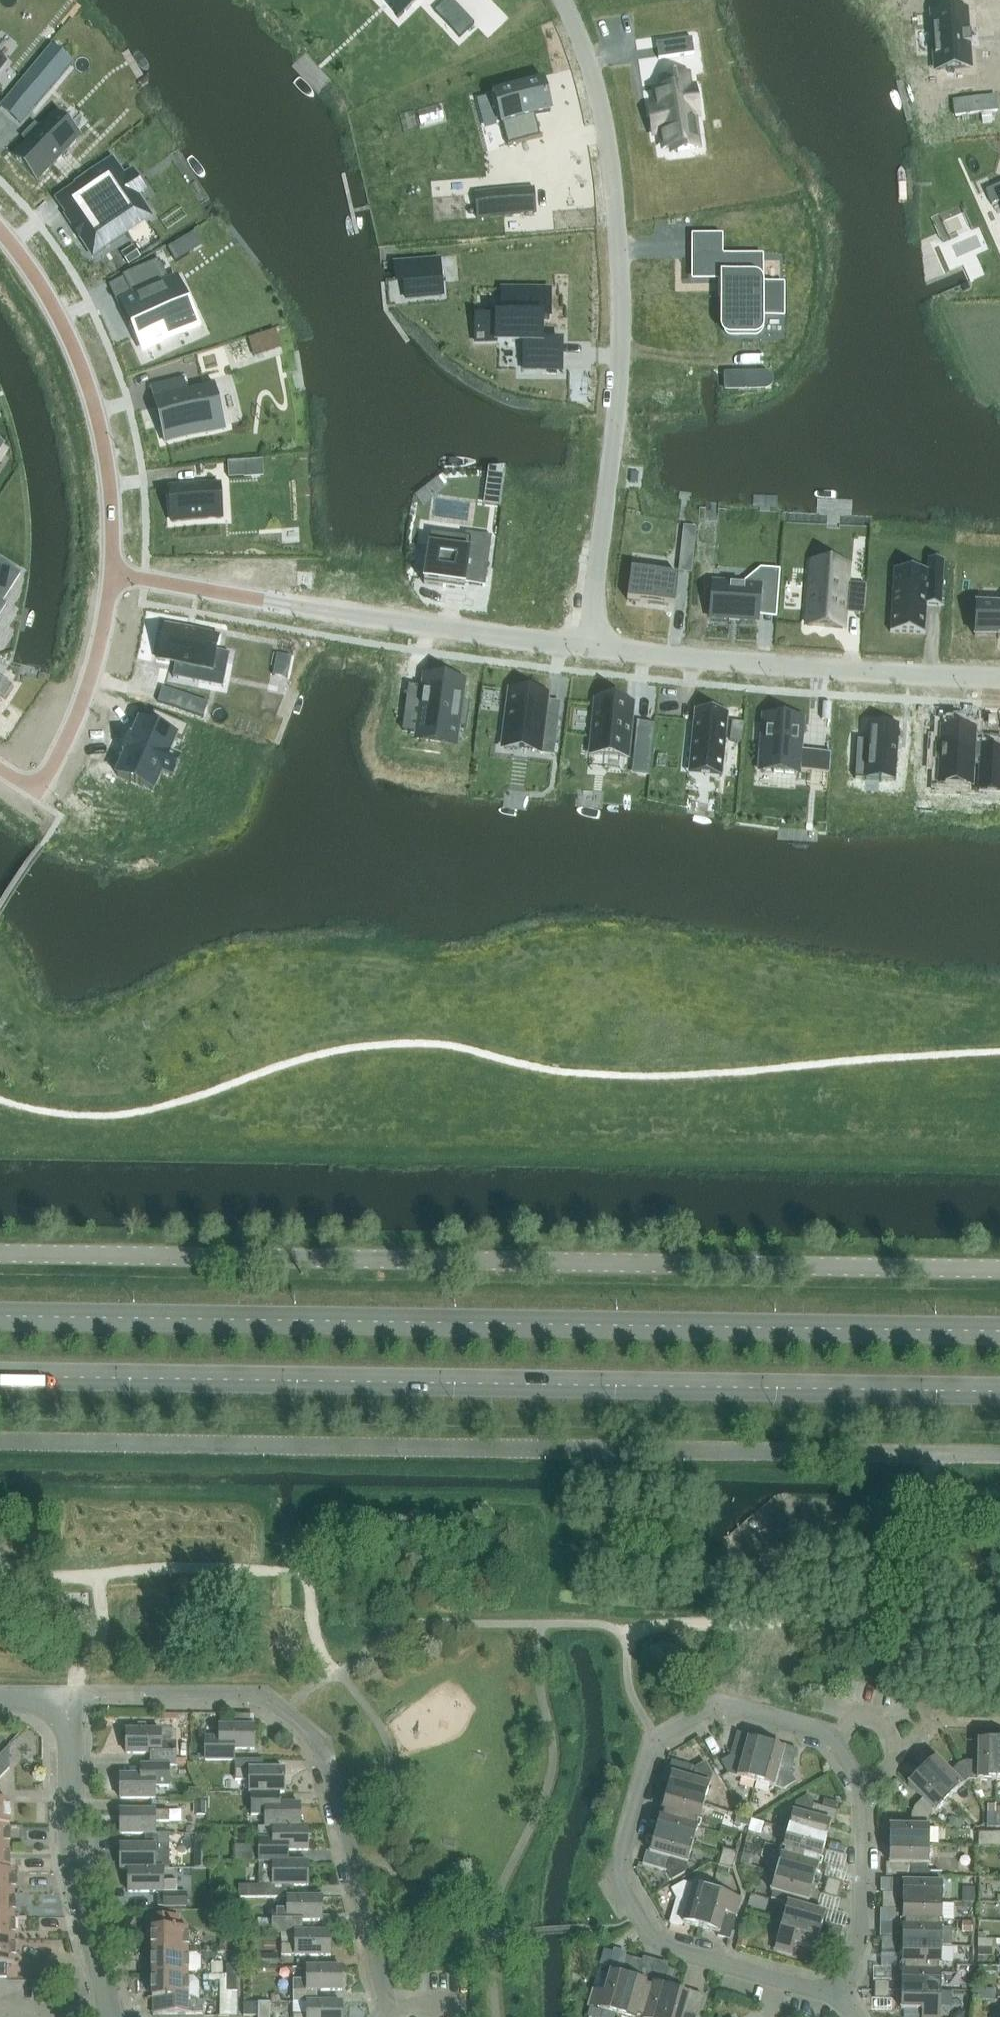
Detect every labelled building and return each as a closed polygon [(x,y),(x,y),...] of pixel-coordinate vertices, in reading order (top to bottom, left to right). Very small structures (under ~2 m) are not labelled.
[(407,10),(418,0),(398,0),(407,10)] [(966,11),(931,14),(935,71),(970,68),(966,11)] [(466,15),(451,29),(459,38),(474,24),(466,15)] [(692,39),(656,44),(658,60),(694,55),(692,39)] [(35,107),(72,63),(52,46),(15,90),(35,107)] [(657,108),(649,109),(653,135),(661,134),(663,149),(671,148),(672,153),(689,150),(698,149),(693,116),(698,115),(694,89),(689,90),(687,76),(661,80),(663,91),(655,93),(657,108)] [(542,82),(494,96),(509,149),(541,140),(535,119),(551,114),(542,82)] [(996,100),(954,105),(956,121),(998,117),(996,100)] [(55,113),(12,156),(38,182),(80,138),(55,113)] [(66,215),(65,215),(93,256),(126,233),(125,231),(148,215),(137,198),(136,197),(132,200),(119,181),(123,178),(122,177),(112,161),(75,187),(85,202),(66,215)] [(985,193),(992,207),(999,203),(999,186),(985,193)] [(508,195),(491,197),(493,217),(510,215),(508,195)] [(186,238),(168,248),(176,262),(194,252),(186,238)] [(133,247),(122,255),(129,265),(140,258),(133,247)] [(694,258),(694,279),(722,279),(722,296),(726,296),(726,328),(727,331),(730,335),(733,336),(737,336),(741,334),(759,334),(759,314),(780,314),(780,286),(759,286),(759,258),(694,258)] [(133,300),(122,305),(132,329),(137,327),(147,350),(171,339),(169,335),(189,326),(180,307),(184,305),(174,281),(169,283),(159,260),(122,277),(133,300)] [(439,261),(395,266),(395,268),(396,279),(396,281),(404,280),(406,299),(442,296),(439,261)] [(502,318),(475,318),(475,342),(525,343),(524,370),(561,370),(561,342),(541,341),(541,320),(549,320),(550,291),(502,291),(502,318)] [(276,331),(248,340),(254,357),(281,348),(276,331)] [(765,374),(725,375),(725,390),(765,390),(765,374)] [(184,378),(151,386),(164,440),(213,428),(203,387),(187,391),(184,378)] [(246,462),(228,463),(229,479),(247,478),(246,462)] [(490,470),(485,507),(486,507),(500,509),(502,497),(503,489),(506,469),(490,470)] [(219,485),(170,488),(172,523),(221,520),(219,485)] [(429,545),(424,585),(455,589),(464,590),(464,584),(485,587),(492,538),(465,534),(465,538),(463,550),(429,545)] [(682,548),(679,572),(691,573),(694,549),(682,548)] [(893,570),(890,633),(925,635),(926,607),(931,607),(941,607),(944,561),(928,560),(927,572),(893,570)] [(5,605),(1,603),(11,588),(3,583),(12,569),(0,561),(0,614),(5,605)] [(713,583),(710,619),(758,622),(759,601),(778,602),(780,570),(760,568),(759,586),(713,583)] [(630,572),(627,603),(674,607),(677,576),(630,572)] [(811,574),(807,627),(843,630),(844,614),(845,606),(864,608),(866,586),(846,585),(847,577),(811,574)] [(975,637),(999,638),(999,607),(976,606),(975,637)] [(165,626),(158,661),(212,672),(219,637),(165,626)] [(277,655),(273,676),(284,678),(287,678),(291,661),(291,658),(277,655)] [(5,700),(13,687),(0,678),(0,697),(5,700)] [(407,687),(401,731),(416,734),(415,739),(453,744),(455,728),(465,729),(468,704),(458,703),(461,684),(424,679),(422,689),(407,687)] [(162,689),(158,703),(190,713),(195,699),(162,689)] [(510,690),(503,741),(541,746),(542,742),(555,744),(558,719),(545,718),(547,695),(510,690)] [(595,706),(591,761),(629,764),(633,709),(595,706)] [(688,768),(688,775),(722,778),(723,771),(729,714),(694,710),(688,768)] [(126,754),(116,776),(151,791),(160,772),(172,778),(179,761),(167,756),(174,738),(182,741),(188,727),(153,712),(147,725),(140,722),(132,739),(129,737),(122,752),(126,754)] [(764,717),(762,755),(774,756),(773,771),(796,773),(796,771),(810,772),(811,753),(798,752),(800,719),(764,717)] [(857,740),(854,779),(895,781),(899,725),(868,723),(867,740),(857,740)] [(936,772),(958,773),(959,764),(967,764),(967,773),(965,791),(998,793),(999,774),(999,742),(969,740),(968,756),(960,755),(961,730),(939,728),(936,772)] [(651,755),(653,734),(638,733),(635,756),(636,756),(637,753),(651,755)] [(730,742),(729,758),(741,759),(742,743),(730,742)] [(253,1751),(254,1728),(218,1727),(218,1739),(204,1739),(204,1762),(233,1762),(233,1751),(253,1751)] [(126,1731),(126,1754),(151,1754),(151,1765),(175,1766),(175,1744),(160,1744),(160,1732),(126,1731)] [(748,1740),(749,1737),(736,1733),(730,1757),(721,1763),(728,1775),(755,1783),(766,1745),(748,1740)] [(962,1764),(968,1781),(996,1781),(996,1742),(977,1742),(977,1763),(965,1763),(962,1764)] [(797,1750),(787,1747),(785,1747),(784,1750),(766,1745),(755,1783),(783,1791),(795,1784),(790,1774),(797,1750)] [(10,1769),(9,1746),(0,1755),(0,1779),(10,1769)] [(968,1781),(962,1764),(958,1765),(950,1773),(935,1758),(921,1771),(949,1799),(968,1781)] [(251,1794),(275,1795),(279,1795),(284,1795),(284,1770),(263,1770),(263,1760),(235,1760),(235,1770),(235,1781),(250,1781),(250,1794),(251,1794)] [(671,1761),(671,1762),(668,1774),(671,1775),(666,1793),(704,1803),(712,1776),(705,1763),(696,1768),(671,1761)] [(155,1787),(169,1787),(169,1766),(141,1766),(141,1776),(120,1776),(120,1799),(155,1799),(155,1787)] [(949,1799),(921,1771),(908,1784),(922,1800),(914,1808),(912,1811),(929,1818),(949,1799)] [(189,1789),(189,1798),(207,1798),(207,1789),(189,1789)] [(678,1823),(697,1829),(697,1828),(695,1827),(697,1821),(699,1821),(704,1803),(666,1793),(661,1810),(680,1815),(678,1823)] [(275,1795),(251,1794),(251,1816),(265,1816),(264,1828),(273,1828),(299,1828),(299,1805),(279,1805),(279,1795),(275,1795)] [(830,1824),(834,1824),(837,1812),(821,1808),(813,1805),(808,1796),(795,1803),(787,1831),(825,1842),(830,1824)] [(823,1800),(821,1808),(837,1812),(839,1804),(823,1800)] [(206,1802),(193,1802),(193,1816),(206,1816),(206,1802)] [(9,1826),(9,1803),(0,1803),(0,1826),(9,1826)] [(654,1835),(692,1846),(697,1829),(678,1823),(680,1815),(661,1810),(661,1811),(663,1812),(662,1818),(659,1817),(654,1835)] [(145,1834),(155,1834),(155,1822),(169,1822),(169,1811),(120,1811),(120,1834),(145,1834)] [(929,1818),(912,1811),(911,1815),(911,1827),(889,1826),(889,1845),(928,1846),(929,1818)] [(986,1828),(995,1828),(995,1813),(987,1813),(986,1828)] [(749,1828),(751,1820),(737,1815),(734,1824),(749,1828)] [(960,1830),(962,1823),(951,1819),(948,1825),(960,1830)] [(9,1849),(9,1826),(0,1826),(0,1849),(9,1849)] [(299,1828),(273,1828),(273,1840),(258,1840),(258,1864),(283,1864),(283,1851),(308,1851),(308,1828),(299,1828)] [(816,1865),(817,1863),(818,1859),(820,1860),(825,1842),(787,1831),(783,1848),(801,1853),(799,1861),(818,1867),(818,1866),(816,1865)] [(977,1847),(986,1848),(986,1833),(978,1833),(978,1836),(977,1845),(977,1847)] [(986,1833),(986,1848),(994,1848),(995,1833),(986,1833)] [(169,1858),(169,1846),(169,1834),(155,1834),(145,1834),(145,1846),(120,1847),(120,1870),(129,1870),(155,1870),(155,1858),(169,1858)] [(649,1853),(646,1852),(642,1865),(666,1871),(672,1881),(684,1873),(692,1846),(654,1835),(649,1853)] [(970,1836),(970,1845),(977,1845),(978,1836),(970,1836)] [(207,1855),(207,1837),(196,1837),(196,1855),(207,1855)] [(842,1856),(844,1847),(830,1843),(828,1852),(842,1856)] [(885,1864),(885,1867),(885,1876),(928,1877),(928,1846),(889,1845),(889,1864),(885,1864)] [(781,1855),(776,1873),(813,1884),(818,1867),(799,1861),(801,1853),(783,1848),(782,1849),(785,1850),(783,1856),(781,1855)] [(9,1872),(9,1871),(9,1849),(0,1849),(0,1872),(9,1872)] [(723,1849),(720,1857),(735,1862),(737,1853),(723,1849)] [(735,1862),(720,1857),(718,1866),(732,1870),(735,1862)] [(238,1898),(287,1898),(287,1886),(308,1886),(308,1864),(283,1864),(258,1864),(259,1886),(239,1886),(238,1898)] [(155,1870),(129,1870),(129,1893),(177,1893),(177,1881),(163,1881),(163,1870),(155,1870)] [(14,1895),(14,1871),(9,1871),(9,1872),(0,1872),(0,1895),(14,1895)] [(771,1899),(787,1904),(789,1896),(808,1901),(813,1884),(776,1873),(770,1892),(773,1892),(771,1899)] [(825,1887),(839,1891),(841,1883),(827,1879),(825,1887)] [(669,1923),(672,1924),(681,1927),(682,1924),(700,1929),(711,1891),(683,1883),(671,1890),(676,1899),(669,1923)] [(942,1883),(902,1883),(902,1902),(941,1902),(942,1883)] [(839,1891),(825,1887),(822,1895),(837,1899),(839,1891)] [(963,1888),(962,1902),(973,1902),(974,1902),(974,1888),(963,1888)] [(717,1937),(730,1940),(741,1899),(711,1891),(700,1929),(718,1934),(717,1937)] [(158,1907),(186,1907),(186,1893),(158,1894),(158,1907)] [(882,1901),(897,1902),(897,1893),(882,1893),(882,1901)] [(14,1917),(14,1895),(0,1895),(0,1918),(14,1917)] [(820,1932),(825,1914),(804,1908),(806,1902),(808,1902),(808,1901),(789,1896),(787,1904),(782,1921),(820,1932)] [(273,1933),(294,1933),(296,1933),(296,1922),(321,1922),(321,1898),(287,1898),(287,1910),(273,1910),(273,1933)] [(897,1902),(882,1901),(882,1910),(896,1910),(897,1902)] [(921,1928),(941,1929),(941,1928),(938,1927),(939,1921),(941,1921),(941,1902),(902,1902),(902,1919),(921,1920),(921,1928)] [(152,1952),(187,1952),(187,1929),(179,1929),(179,1917),(147,1916),(146,1934),(152,1934),(152,1952)] [(14,1940),(14,1917),(0,1918),(0,1940),(14,1940)] [(904,1920),(904,1923),(904,1927),(902,1927),(901,1946),(941,1947),(951,1947),(952,1929),(941,1929),(921,1928),(921,1920),(902,1919),(902,1920),(904,1920)] [(794,1944),(815,1950),(820,1932),(782,1921),(774,1951),(791,1956),(794,1944)] [(962,1922),(962,1932),(972,1932),(972,1922),(962,1922)] [(828,1925),(825,1933),(840,1937),(842,1929),(828,1925)] [(330,1933),(296,1933),(294,1933),(294,1945),(281,1945),(281,1956),(330,1956),(330,1933)] [(840,1937),(825,1933),(823,1942),(837,1946),(840,1937)] [(736,1946),(744,1948),(747,1937),(739,1935),(736,1946)] [(896,1938),(881,1937),(881,1946),(896,1946),(896,1938)] [(7,1978),(7,1964),(14,1964),(14,1940),(0,1940),(0,1978),(7,1978)] [(230,1952),(230,1942),(219,1942),(219,1952),(230,1952)] [(896,1946),(881,1946),(881,1955),(896,1955),(896,1946)] [(901,1946),(901,1964),(921,1964),(921,1973),(940,1973),(940,1972),(938,1972),(938,1966),(940,1966),(941,1947),(901,1946)] [(993,1949),(979,1949),(979,1957),(993,1957),(993,1949)] [(152,1952),(152,1975),(187,1975),(187,1952),(152,1952)] [(277,1967),(277,1956),(256,1956),(256,1967),(277,1967)] [(629,1973),(633,1959),(625,1957),(621,1971),(629,1973)] [(633,1959),(629,1973),(637,1976),(642,1961),(633,1959)] [(903,1965),(903,1967),(903,1972),(901,1971),(901,1990),(940,1991),(940,1973),(921,1973),(921,1964),(901,1964),(901,1965),(903,1965)] [(226,1975),(236,1975),(236,1965),(226,1965),(226,1975)] [(292,2003),(307,2003),(316,2003),(316,1991),(342,1991),(341,1968),(306,1968),(307,1980),(292,1980),(292,2003)] [(672,1985),(676,1971),(667,1968),(663,1983),(672,1985)] [(628,1978),(609,1973),(604,1993),(602,1993),(592,1990),(587,2007),(602,2011),(617,2016),(628,1978)] [(187,1975),(152,1975),(152,1999),(152,2013),(202,2012),(202,2002),(199,2001),(199,1983),(193,1977),(187,1977),(187,1975)] [(236,1975),(226,1975),(226,1980),(219,1980),(219,2016),(236,2016),(236,1975)] [(636,1980),(628,1978),(617,2016),(622,2016),(635,2016),(640,2001),(648,2004),(653,1985),(652,1985),(652,1987),(646,1985),(646,1983),(636,1980)] [(889,1982),(874,1982),(874,1990),(889,1990),(889,1982)] [(635,2016),(663,2016),(670,1990),(653,1985),(648,2004),(640,2001),(635,2016)] [(699,1994),(689,1991),(688,1995),(670,1990),(663,2016),(695,2016),(702,1995),(699,1994)] [(889,1990),(874,1990),(874,1999),(889,1999),(889,1990)] [(901,1990),(900,2009),(922,2010),(922,2016),(940,2016),(940,1991),(901,1990)] [(257,2016),(269,2016),(269,2003),(243,2003),(243,2016),(257,2016)] [(293,2016),(342,2016),(342,2003),(316,2003),(307,2003),(307,2014),(293,2014),(293,2016)]
